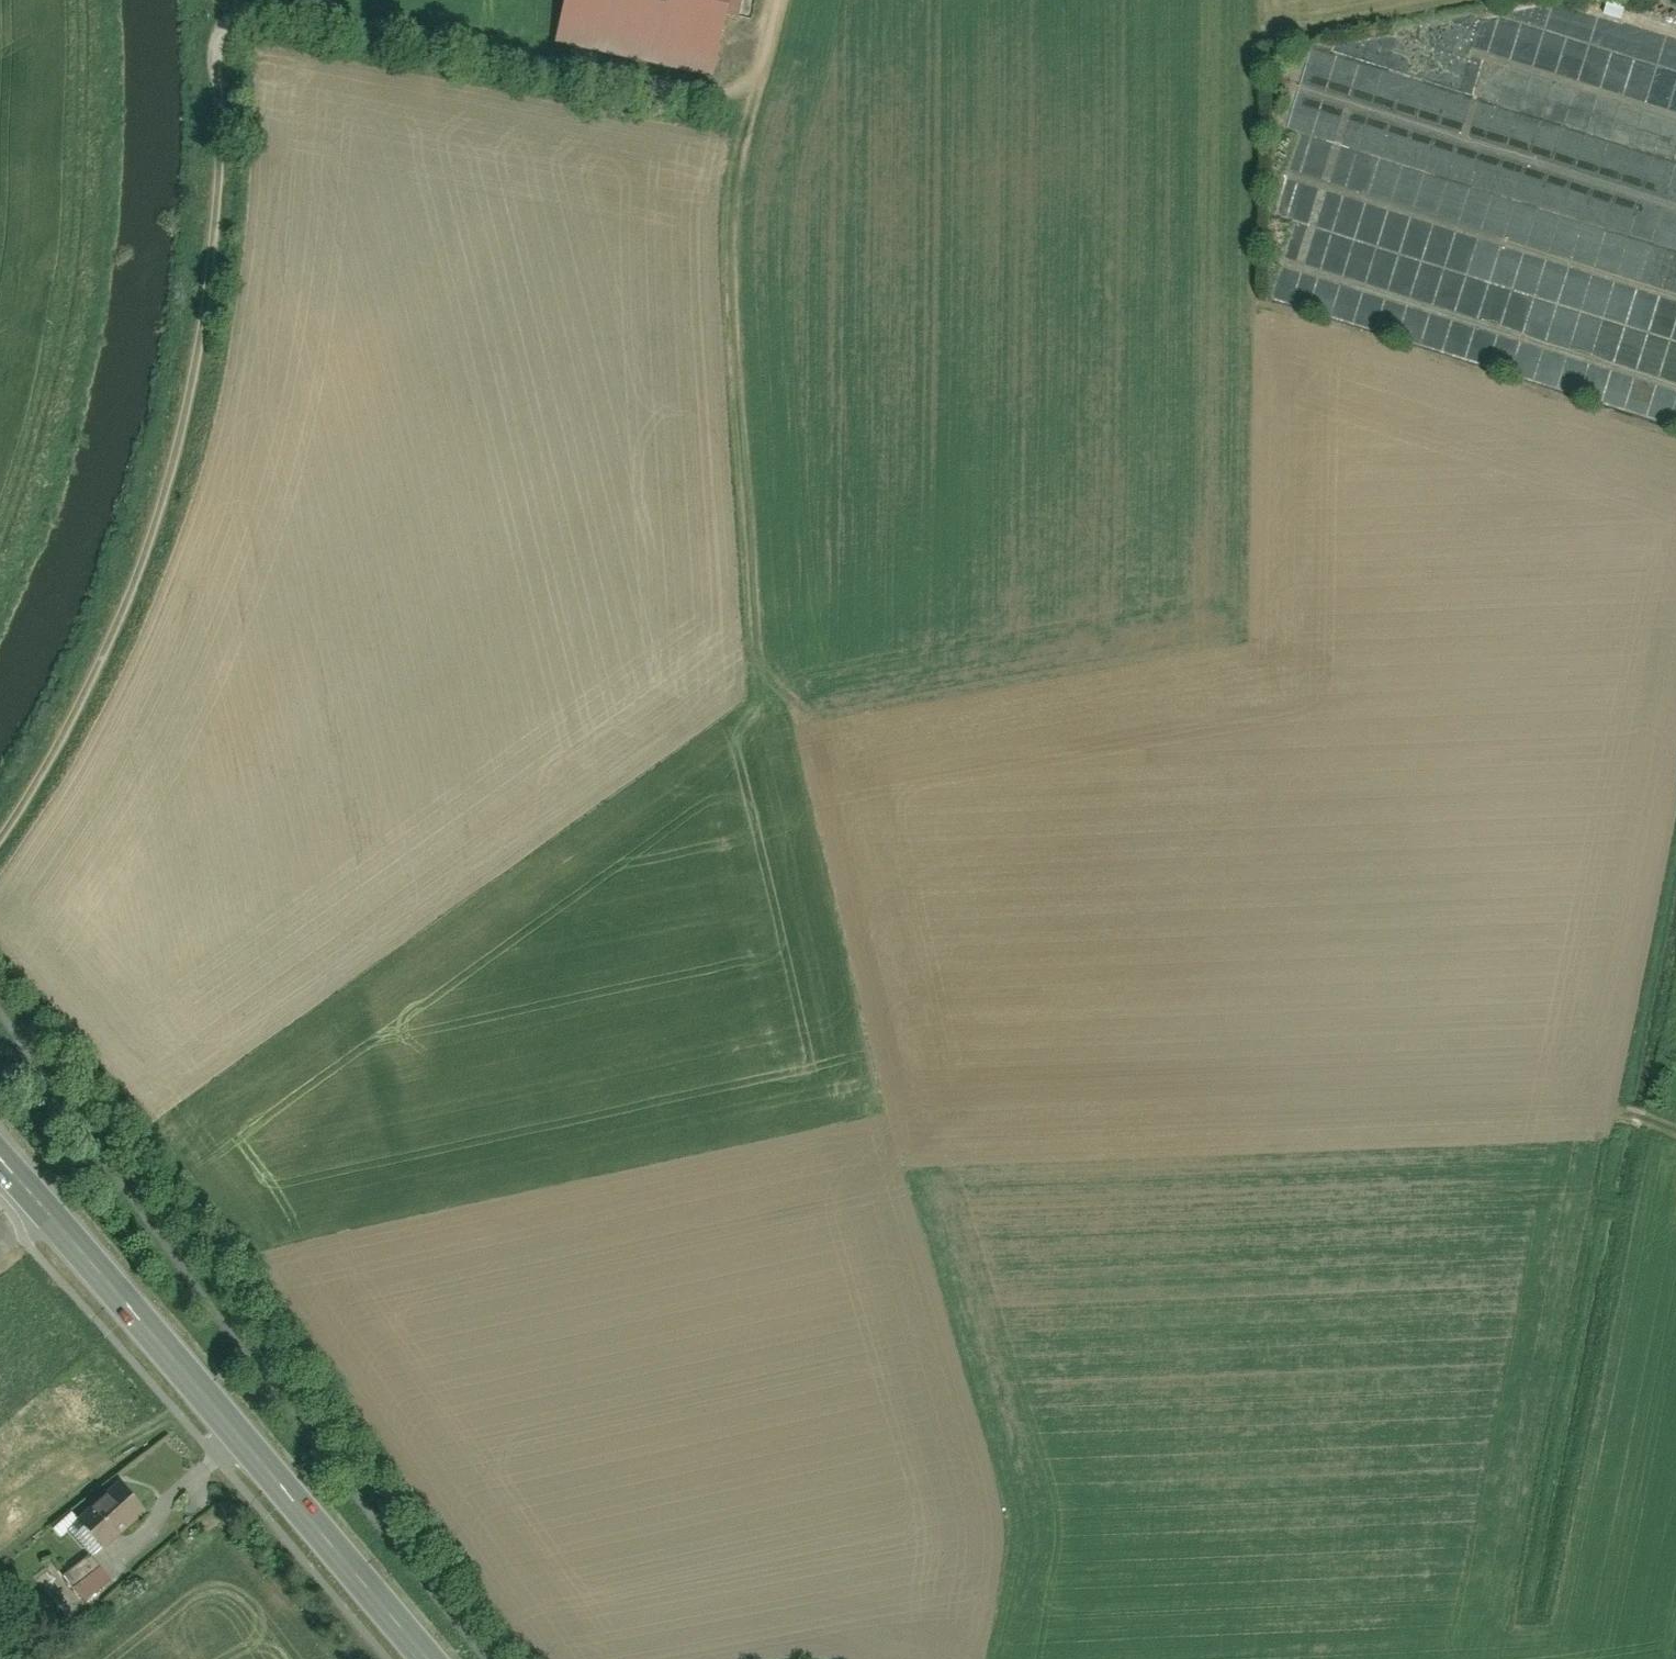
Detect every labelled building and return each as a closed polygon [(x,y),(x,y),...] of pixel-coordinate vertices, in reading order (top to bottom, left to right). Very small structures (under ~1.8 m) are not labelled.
[(730,0),(569,0),(559,42),(712,76),(730,0)] [(155,1521),(125,1486),(73,1531),(103,1566),(155,1521)] [(75,1603),(104,1584),(93,1568),(64,1587),(75,1603)]
